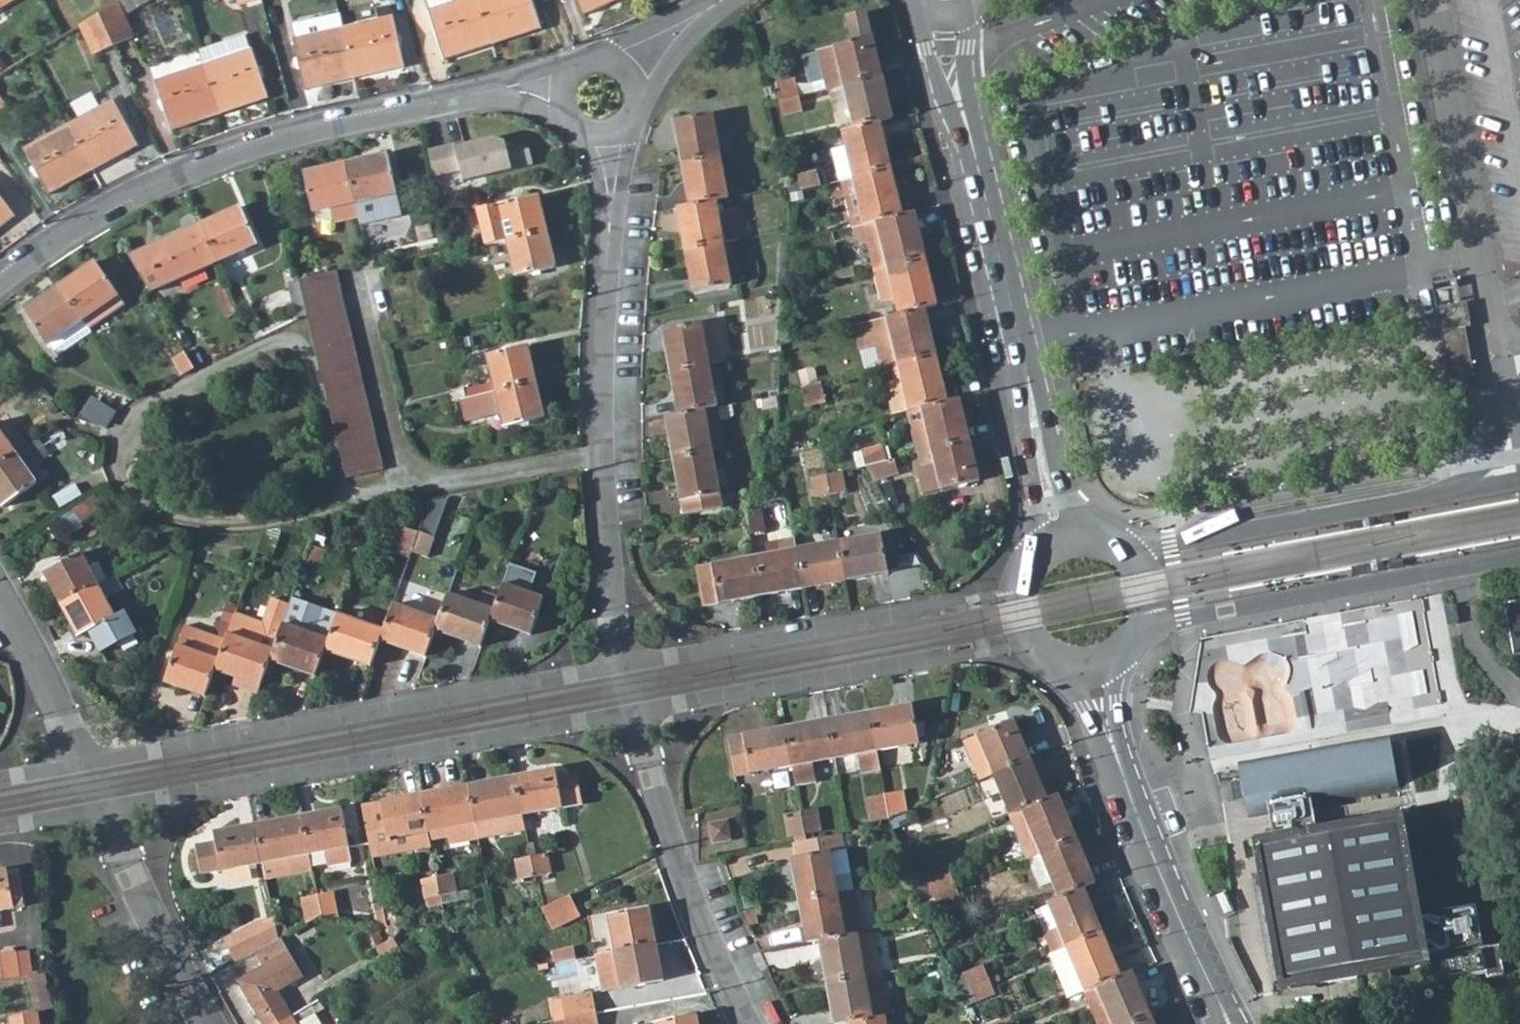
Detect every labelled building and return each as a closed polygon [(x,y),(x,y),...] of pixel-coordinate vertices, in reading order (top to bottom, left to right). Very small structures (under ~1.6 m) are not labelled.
[(116,2),(124,18),(151,0),(119,0),(116,2)] [(444,60),(492,44),(478,0),(460,0),(453,2),(452,0),(430,0),(425,2),(428,12),(444,60)] [(492,44),(539,28),(530,0),(478,0),(492,44)] [(615,0),(575,0),(582,15),(615,0)] [(113,47),(133,37),(124,18),(116,2),(97,14),(113,47)] [(342,27),(353,76),(401,65),(387,2),(371,5),(374,20),(342,27)] [(342,27),(338,11),(289,22),(303,87),(353,76),(342,27)] [(93,56),(113,47),(97,14),(78,26),(93,56)] [(870,32),(817,45),(827,87),(843,83),(880,74),(870,32)] [(202,65),(250,50),(244,36),(197,50),(202,65)] [(817,89),(827,87),(817,45),(808,47),(817,89)] [(218,113),(266,97),(250,50),(202,65),(218,113)] [(154,81),(169,130),(218,113),(202,65),(154,81)] [(843,83),(853,124),(878,119),(890,116),(880,74),(843,83)] [(776,99),(796,94),(793,80),(772,85),(775,99),(776,99)] [(800,108),(796,94),(776,99),(779,113),(800,108)] [(68,126),(93,170),(136,147),(112,102),(68,126)] [(718,154),(709,109),(672,117),(680,161),(718,154)] [(878,119),(853,124),(839,128),(843,143),(832,146),(839,176),(889,165),(878,119)] [(24,150),(48,195),(93,170),(68,126),(24,150)] [(440,185),(537,166),(530,131),(432,151),(440,185)] [(680,161),(689,203),(713,199),(726,196),(718,154),(680,161)] [(355,205),(390,197),(382,156),(346,165),(355,205)] [(309,173),(318,212),(355,205),(346,165),(309,173)] [(819,180),(815,165),(796,169),(800,185),(819,180)] [(862,222),(900,213),(889,165),(839,176),(850,225),(862,222)] [(486,224),(502,220),(508,241),(547,232),(538,194),(482,208),(486,224)] [(676,206),(683,248),(721,241),(737,238),(732,211),(716,214),(713,199),(689,203),(676,206)] [(0,200),(0,227),(13,218),(0,200)] [(218,261),(252,247),(236,208),(202,223),(218,261)] [(900,213),(862,222),(872,269),(923,257),(912,210),(900,213)] [(488,246),(508,241),(502,220),(486,224),(483,225),(488,246)] [(129,255),(149,290),(218,261),(202,223),(129,255)] [(516,276),(555,267),(547,232),(508,241),(516,276)] [(721,241),(683,248),(691,290),(729,283),(721,241)] [(923,257),(872,269),(871,270),(878,299),(893,296),(897,313),(921,307),(934,304),(923,257)] [(92,265),(60,286),(90,330),(121,309),(92,265)] [(338,284),(335,271),(298,278),(301,293),(338,284)] [(301,293),(298,278),(285,281),(292,317),(305,314),(304,308),(301,293)] [(304,308),(341,300),(338,284),(301,293),(304,308)] [(60,286),(25,309),(48,344),(50,342),(58,354),(92,332),(90,330),(60,286)] [(344,314),(341,300),(304,308),(305,314),(306,315),(307,322),(344,314)] [(1464,326),(1461,309),(1461,304),(1438,307),(1441,329),(1464,326)] [(874,343),(879,366),(932,353),(921,307),(897,313),(869,319),(874,343)] [(344,314),(307,322),(310,336),(347,328),(344,314)] [(664,327),(672,370),(709,363),(726,360),(718,317),(664,327)] [(874,343),(869,319),(852,323),(857,347),(874,343)] [(1464,326),(1441,329),(1443,341),(1465,338),(1464,326)] [(310,336),(313,349),(350,341),(347,328),(310,336)] [(1448,382),(1471,379),(1465,338),(1443,341),(1448,382)] [(316,362),(353,354),(350,341),(313,349),(316,362)] [(528,346),(488,356),(497,393),(537,383),(528,346)] [(195,368),(182,347),(172,354),(183,374),(195,368)] [(932,353),(879,366),(890,411),(918,405),(943,398),(932,353)] [(356,368),(353,354),(316,362),(319,376),(356,368)] [(718,405),(709,363),(672,370),(679,412),(718,405)] [(322,390),(359,382),(356,368),(319,376),(322,390)] [(823,379),(802,384),(806,400),(826,396),(823,379)] [(1471,379),(1448,382),(1449,388),(1472,385),(1471,379)] [(362,396),(359,382),(322,390),(325,404),(362,396)] [(537,383),(497,393),(502,412),(506,429),(545,419),(537,383)] [(502,412),(497,393),(463,401),(467,415),(474,419),(502,412)] [(778,410),(779,394),(760,398),(763,412),(778,410)] [(362,396),(325,404),(328,419),(365,412),(362,396)] [(928,447),(966,439),(956,396),(943,398),(918,405),(928,447)] [(718,405),(679,412),(666,414),(675,457),(713,450),(727,448),(718,405)] [(328,419),(331,434),(368,426),(365,412),(328,419)] [(368,426),(331,434),(334,448),(371,440),(368,426)] [(15,454),(0,433),(0,465),(15,454)] [(975,479),(966,439),(928,447),(932,463),(917,467),(922,492),(975,479)] [(47,453),(37,440),(15,454),(0,465),(0,501),(4,507),(37,485),(27,471),(42,462),(39,458),(47,453)] [(374,454),(371,440),(334,448),(337,462),(374,454)] [(869,461),(865,445),(846,450),(850,466),(865,462),(869,461)] [(914,451),(917,467),(932,463),(928,447),(914,451)] [(685,510),(723,503),(713,450),(675,457),(685,510)] [(374,454),(337,462),(340,478),(377,470),(374,454)] [(1008,457),(1000,459),(1005,480),(1009,479),(1014,478),(1008,457)] [(869,461),(865,462),(873,476),(888,472),(885,458),(869,461)] [(827,471),(830,489),(844,486),(840,468),(827,471)] [(812,475),(816,492),(830,489),(827,471),(812,475)] [(100,494),(78,507),(86,520),(108,506),(100,494)] [(761,526),(758,508),(744,510),(747,530),(761,526)] [(410,550),(417,531),(401,524),(392,551),(408,557),(410,550)] [(425,554),(432,536),(417,531),(410,550),(425,554)] [(887,571),(881,532),(839,540),(846,578),(887,571)] [(760,594),(803,586),(796,548),(794,537),(775,540),(777,551),(752,556),(760,594)] [(846,578),(839,540),(796,548),(803,586),(846,578)] [(317,567),(325,548),(311,543),(304,563),(317,567)] [(107,581),(97,563),(87,569),(79,554),(44,573),(61,606),(97,587),(107,581)] [(702,604),(760,594),(752,556),(694,566),(702,604)] [(531,635),(544,600),(502,584),(494,605),(489,621),(531,635)] [(61,606),(79,639),(115,618),(97,587),(61,606)] [(494,605),(448,589),(438,617),(434,628),(481,644),(489,621),(494,605)] [(1504,659),(1519,656),(1519,600),(1495,605),(1504,659)] [(225,641),(215,669),(260,686),(269,662),(280,632),(287,612),(288,608),(270,601),(262,624),(234,615),(225,641)] [(382,629),(378,640),(424,655),(434,628),(438,617),(392,601),(382,629)] [(280,632),(269,662),(313,677),(323,650),(327,639),(303,630),(307,619),(287,612),(280,632)] [(382,629),(337,613),(327,639),(323,650),(369,667),(378,640),(382,629)] [(225,641),(184,627),(164,681),(205,696),(215,669),(225,641)] [(877,748),(920,741),(913,702),(871,710),(877,748)] [(871,710),(827,718),(834,756),(861,752),(863,768),(880,764),(877,748),(871,710)] [(827,718),(784,726),(791,764),(795,783),(810,781),(806,761),(834,756),(827,718)] [(1010,721),(959,742),(975,780),(990,774),(1026,759),(1010,721)] [(784,726),(725,737),(732,774),(745,772),(745,773),(791,764),(784,726)] [(1278,988),(1430,961),(1429,954),(1425,931),(1403,811),(1331,823),(1329,812),(1327,802),(1400,790),(1392,749),(1241,777),(1247,816),(1266,813),(1268,825),(1269,834),(1251,838),(1278,988)] [(990,774),(1006,814),(1042,799),(1026,759),(990,774)] [(525,814),(583,802),(578,774),(557,778),(555,769),(518,776),(525,814)] [(525,814),(518,776),(470,785),(479,838),(527,829),(525,814)] [(470,785),(422,794),(429,833),(448,829),(451,843),(479,838),(470,785)] [(885,795),(889,815),(907,808),(904,791),(885,795)] [(432,847),(429,833),(422,794),(363,806),(372,858),(432,847)] [(885,795),(866,799),(870,819),(889,815),(885,795)] [(1052,795),(1042,799),(1006,814),(1025,859),(1072,840),(1052,795)] [(342,809),(302,816),(309,854),(309,855),(323,852),(327,869),(352,863),(342,809)] [(804,836),(820,833),(815,811),(800,814),(804,836)] [(787,816),(791,838),(804,836),(800,814),(787,816)] [(263,863),(309,854),(302,816),(256,824),(263,863)] [(713,840),(729,838),(726,819),(710,822),(713,840)] [(256,824),(215,832),(217,845),(196,848),(201,875),(263,863),(256,824)] [(792,842),(795,857),(791,858),(798,900),(835,893),(828,852),(838,850),(835,834),(804,840),(792,842)] [(1090,883),(1072,840),(1025,859),(1036,888),(1049,883),(1055,898),(1079,888),(1090,883)] [(828,852),(835,893),(846,891),(838,850),(828,852)] [(263,863),(265,871),(311,862),(309,855),(309,854),(263,863)] [(536,876),(550,873),(547,854),(532,857),(536,876)] [(518,859),(521,879),(536,876),(532,857),(518,859)] [(14,910),(23,909),(20,881),(10,883),(8,871),(0,873),(0,912),(14,910)] [(956,888),(949,873),(927,882),(933,897),(956,888)] [(441,896),(456,894),(452,874),(438,877),(441,896)] [(428,899),(441,896),(438,877),(424,879),(428,899)] [(916,886),(922,902),(933,897),(927,882),(916,886)] [(835,893),(798,900),(805,941),(818,939),(865,930),(858,888),(846,891),(835,893)] [(964,907),(956,888),(933,897),(939,911),(941,915),(964,907)] [(1055,898),(1043,903),(1045,908),(1031,913),(1047,952),(1097,931),(1079,888),(1055,898)] [(337,915),(333,889),(316,891),(320,912),(337,915)] [(316,891),(301,894),(306,920),(320,912),(316,891)] [(1223,916),(1230,913),(1222,893),(1214,896),(1223,916)] [(552,927),(580,913),(570,894),(542,908),(552,927)] [(922,902),(928,916),(939,911),(933,897),(922,902)] [(1436,912),(1439,929),(1443,951),(1448,978),(1485,972),(1486,976),(1502,973),(1497,944),(1480,947),(1473,905),(1439,911),(1436,912)] [(617,950),(656,942),(649,906),(610,913),(617,950)] [(375,922),(384,924),(382,908),(373,910),(375,922)] [(273,920),(257,923),(221,941),(233,962),(251,951),(276,937),(273,920)] [(818,939),(826,981),(882,971),(874,928),(865,930),(818,939)] [(1425,931),(1429,954),(1443,951),(1439,929),(1425,931)] [(1115,976),(1097,931),(1047,952),(1065,997),(1091,986),(1115,976)] [(400,952),(391,935),(377,943),(388,960),(400,952)] [(276,991),(301,976),(286,951),(277,936),(276,937),(251,951),(260,967),(236,981),(261,1023),(281,1023),(292,1018),(276,991)] [(663,977),(656,942),(617,950),(624,985),(663,977)] [(34,976),(30,949),(18,951),(22,978),(26,977),(34,976)] [(0,954),(0,960),(3,981),(22,978),(18,951),(0,954)] [(989,976),(983,962),(964,970),(969,984),(989,976)] [(958,988),(969,984),(964,970),(952,975),(958,988)] [(882,971),(826,981),(834,1023),(847,1021),(885,1014),(889,1013),(882,971)] [(1091,986),(1108,1023),(1124,1023),(1145,1015),(1127,971),(1115,976),(1091,986)] [(40,1015),(55,1013),(45,975),(34,976),(26,977),(32,1015),(13,1018),(14,1023),(41,1023),(40,1015)] [(977,1003),(997,995),(989,976),(969,984),(977,1003)] [(958,988),(962,999),(966,1008),(977,1003),(969,984),(958,988)] [(561,1001),(565,1021),(596,1015),(593,995),(561,1001)] [(314,1005),(292,1018),(281,1023),(325,1023),(314,1005)] [(885,1014),(847,1021),(847,1023),(886,1023),(885,1014)] [(565,1021),(565,1023),(598,1023),(596,1015),(565,1021)] [(698,1015),(658,1022),(658,1023),(699,1023),(698,1015)] [(1145,1015),(1124,1023),(1149,1023),(1145,1015)]
